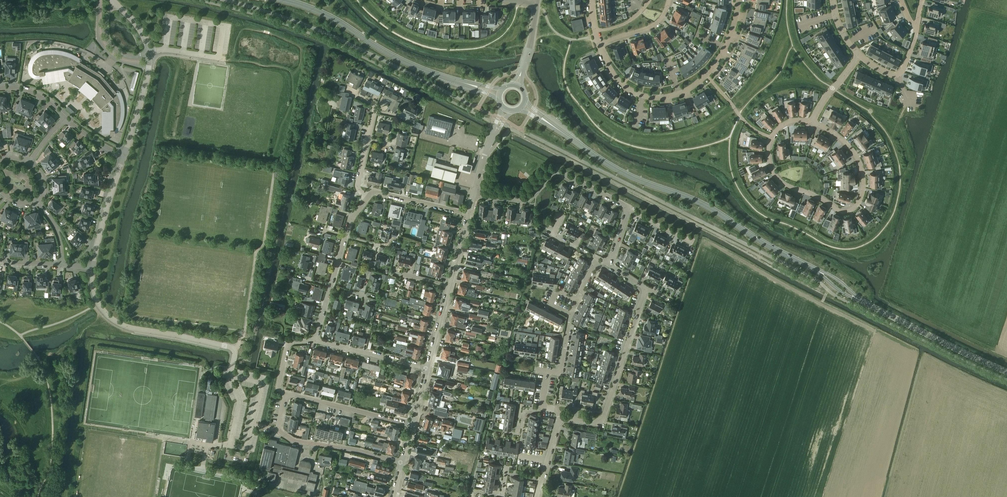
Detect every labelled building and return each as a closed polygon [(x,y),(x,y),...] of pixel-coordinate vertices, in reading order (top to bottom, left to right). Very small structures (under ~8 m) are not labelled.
[(391,2),(399,9),(404,3),(403,3),(401,1),(401,0),(393,0),(391,2)] [(770,0),(757,0),(757,3),(756,3),(755,8),(768,10),(768,4),(770,4),(770,0)] [(408,4),(404,11),(405,11),(414,16),(415,14),(417,15),(419,9),(417,9),(419,5),(418,5),(419,4),(414,1),(414,3),(413,2),(412,6),(410,5),(408,4)] [(929,9),(927,13),(930,14),(930,15),(933,16),(933,15),(940,17),(943,9),(943,8),(940,7),(941,5),(935,3),(934,6),(933,5),(933,6),(933,9),(929,7),(929,9)] [(893,11),(891,5),(887,7),(886,4),(877,8),(880,16),(882,15),(893,11)] [(428,19),(430,8),(425,6),(424,6),(423,11),(419,10),(420,9),(419,9),(417,17),(428,19)] [(438,22),(439,14),(439,15),(435,14),(436,9),(434,9),(434,8),(431,7),(430,8),(428,19),(438,22)] [(725,15),(727,10),(715,7),(714,12),(725,15)] [(690,12),(682,8),(680,12),(676,10),(675,12),(674,12),(672,15),(673,15),(685,21),(690,12)] [(449,22),(450,10),(444,10),(443,10),(443,15),(439,15),(440,14),(439,14),(438,22),(449,22)] [(459,22),(459,14),(459,16),(456,15),(456,10),(455,10),(455,11),(450,10),(449,22),(459,22)] [(469,24),(469,10),(466,10),(466,11),(463,11),(463,16),(460,16),(460,14),(459,14),(459,22),(469,23),(469,24)] [(479,14),(479,16),(475,16),(476,11),(475,11),(473,11),(473,10),(469,10),(469,24),(479,24),(479,14)] [(487,23),(495,23),(496,15),(497,15),(497,11),(495,11),(495,10),(490,10),(490,11),(489,11),(489,14),(483,14),(483,26),(486,26),(487,23)] [(754,15),(755,15),(754,20),(766,23),(769,13),(755,11),(754,15)] [(896,16),(893,11),(882,15),(886,24),(892,21),(891,18),(896,16)] [(724,21),(725,15),(714,12),(712,17),(724,21)] [(673,16),(671,21),(672,22),(672,23),(676,25),(677,24),(681,26),(684,27),(687,22),(685,21),(673,15),(673,16)] [(722,26),(724,21),(712,17),(712,18),(713,18),(712,23),(722,26)] [(584,29),(582,18),(572,21),(574,31),(584,29)] [(765,28),(766,23),(754,20),(752,25),(751,25),(750,29),(751,30),(762,33),(764,28),(765,28)] [(894,34),(903,26),(899,22),(895,25),(893,23),(887,28),(893,35),(894,34)] [(930,32),(937,34),(940,25),(930,22),(929,26),(925,25),(924,30),(926,31),(926,32),(930,33),(930,32)] [(722,26),(712,23),(711,23),(713,23),(711,29),(721,31),(722,26)] [(907,31),(903,26),(894,34),(898,39),(907,31)] [(819,41),(831,34),(826,28),(823,30),(824,31),(816,36),(819,41)] [(668,33),(665,29),(663,30),(662,30),(659,32),(666,41),(671,38),(672,39),(674,38),(676,36),(671,30),(668,33)] [(666,41),(659,32),(660,33),(655,36),(656,38),(655,39),(658,43),(659,42),(661,45),(666,41)] [(758,47),(762,37),(749,32),(748,36),(748,37),(746,41),(746,42),(750,43),(758,47)] [(823,46),(834,39),(831,34),(819,41),(823,46)] [(640,38),(637,39),(640,50),(644,49),(646,49),(650,47),(650,45),(648,40),(644,41),(643,38),(641,39),(640,38)] [(640,50),(637,39),(637,40),(631,42),(632,44),(631,44),(633,49),(634,49),(635,52),(640,50)] [(826,51),(837,44),(834,39),(823,46),(823,47),(826,51)] [(920,46),(920,47),(935,51),(934,51),(937,42),(929,40),(928,43),(923,42),(922,43),(921,43),(920,46)] [(755,53),(757,48),(745,43),(743,48),(742,48),(741,52),(752,57),(754,52),(755,53)] [(829,57),(840,49),(837,44),(826,51),(829,57)] [(872,56),(876,47),(871,44),(867,53),(872,56)] [(614,48),(617,58),(624,56),(623,55),(627,54),(624,47),(621,49),(620,46),(614,48)] [(711,52),(703,47),(700,51),(708,57),(711,52)] [(876,58),(881,49),(876,47),(872,56),(876,58)] [(935,51),(920,47),(918,53),(924,54),(923,57),(933,60),(935,51)] [(833,62),(844,54),(840,49),(829,57),(833,62)] [(881,61),(886,52),(881,49),(876,58),(881,61)] [(36,54),(35,55),(34,56),(33,56),(32,57),(32,58),(31,59),(31,60),(30,61),(30,62),(29,63),(29,64),(29,65),(29,66),(29,68),(29,69),(29,70),(29,71),(29,72),(29,73),(30,73),(30,74),(31,75),(32,76),(33,77),(34,77),(34,78),(35,78),(36,78),(37,78),(42,77),(43,82),(65,78),(66,78),(68,79),(67,80),(79,88),(90,97),(100,108),(101,107),(102,109),(102,110),(102,132),(110,132),(110,134),(114,134),(114,131),(116,132),(117,131),(118,130),(119,129),(120,128),(121,126),(121,125),(122,124),(122,122),(123,121),(123,120),(123,118),(124,117),(124,114),(124,112),(124,110),(124,108),(124,106),(124,105),(123,103),(123,101),(123,99),(122,98),(122,96),(121,94),(120,93),(119,92),(119,93),(116,92),(103,77),(104,75),(105,75),(99,70),(98,70),(99,70),(97,72),(80,61),(78,59),(79,58),(77,56),(75,55),(73,55),(72,54),(70,53),(69,53),(67,52),(66,52),(63,52),(63,51),(62,51),(60,50),(58,50),(57,50),(55,50),(52,50),(50,50),(49,50),(47,50),(46,50),(44,51),(43,51),(41,51),(40,52),(39,53),(37,53),(36,54)] [(708,57),(700,51),(697,55),(704,61),(708,57)] [(749,62),(752,57),(741,52),(738,56),(739,56),(737,60),(748,67),(750,63),(749,62)] [(886,63),(891,54),(886,52),(881,61),(886,63)] [(848,61),(844,54),(833,62),(836,67),(844,62),(845,63),(848,61)] [(891,66),(895,57),(891,54),(886,63),(891,66)] [(704,61),(697,55),(693,58),(699,66),(704,61)] [(900,61),(901,59),(895,57),(891,66),(896,68),(898,65),(900,61)] [(586,68),(596,64),(594,58),(589,61),(588,58),(582,60),(583,63),(586,68)] [(699,66),(693,58),(689,61),(695,69),(699,66)] [(745,71),(748,67),(737,60),(734,65),(733,64),(731,68),(740,74),(742,75),(744,70),(745,71)] [(695,69),(689,61),(685,64),(690,73),(695,69)] [(15,65),(15,62),(6,62),(5,74),(6,75),(6,76),(10,76),(10,75),(14,75),(14,70),(17,70),(17,65),(15,65)] [(913,67),(912,70),(927,74),(930,64),(922,62),(921,65),(914,63),(914,66),(913,65),(913,66),(914,66),(913,67)] [(597,64),(596,64),(586,68),(588,73),(591,72),(598,69),(598,68),(599,68),(597,64)] [(690,73),(685,64),(680,67),(685,76),(690,73)] [(632,66),(629,72),(632,74),(630,77),(636,80),(640,70),(637,69),(635,68),(632,66)] [(729,72),(726,76),(737,84),(739,80),(737,78),(740,74),(731,68),(729,72)] [(357,89),(363,77),(350,70),(345,79),(353,83),(352,86),(357,89)] [(642,82),(644,72),(642,71),(640,71),(640,70),(636,80),(642,82)] [(131,87),(135,88),(139,72),(135,71),(131,87)] [(858,84),(863,73),(858,71),(856,71),(854,75),(856,76),(853,82),(858,84)] [(594,83),(603,77),(600,72),(598,74),(597,72),(592,74),(589,76),(594,83)] [(657,72),(654,72),(653,84),(659,84),(659,80),(663,80),(663,75),(662,72),(657,72)] [(864,85),(868,75),(863,73),(858,84),(859,84),(859,83),(864,85)] [(868,88),(873,77),(868,75),(864,85),(868,87),(868,88)] [(723,80),(720,83),(728,90),(731,85),(734,88),(737,84),(726,76),(723,80)] [(607,82),(603,77),(594,83),(599,91),(605,85),(604,83),(607,82)] [(873,91),(878,79),(873,77),(868,88),(873,91)] [(909,82),(908,85),(925,90),(928,80),(920,78),(917,77),(917,80),(914,79),(910,78),(909,81),(909,82),(908,82),(909,82)] [(878,93),(883,82),(878,79),(873,91),(874,90),(878,91),(878,93)] [(379,94),(382,87),(371,81),(371,83),(366,81),(363,88),(367,91),(368,89),(379,94)] [(883,95),(888,84),(883,82),(878,93),(883,95)] [(893,86),(888,84),(883,95),(884,94),(890,96),(893,90),(891,90),(893,86)] [(604,98),(613,89),(609,85),(607,87),(605,85),(599,91),(600,90),(606,96),(604,98)] [(611,105),(617,96),(615,95),(617,92),(613,89),(604,98),(611,105)] [(395,110),(402,97),(388,90),(384,96),(387,98),(388,95),(395,98),(392,103),(391,102),(389,107),(395,110)] [(348,97),(349,93),(340,91),(339,94),(343,95),(340,108),(348,110),(351,97),(348,97)] [(707,97),(704,91),(699,95),(704,104),(709,101),(710,103),(713,101),(710,95),(707,97)] [(618,109),(625,98),(620,95),(619,97),(617,96),(611,105),(612,103),(619,108),(618,109)] [(706,106),(704,104),(699,95),(694,98),(696,101),(697,103),(694,105),(697,111),(706,106)] [(9,104),(6,104),(5,97),(0,97),(0,110),(0,111),(10,110),(9,104)] [(630,101),(625,98),(618,109),(626,114),(629,108),(626,107),(630,101)] [(22,114),(27,101),(24,99),(24,100),(21,99),(18,105),(15,104),(13,110),(16,111),(16,110),(22,112),(21,114),(22,114)] [(414,117),(418,109),(409,104),(410,101),(406,99),(402,106),(405,108),(403,111),(414,117)] [(794,102),(794,100),(789,100),(785,101),(785,107),(788,107),(789,113),(790,113),(790,115),(795,114),(795,113),(796,113),(795,102),(794,102)] [(811,107),(811,101),(808,101),(802,100),(802,102),(801,102),(798,102),(797,106),(800,106),(799,113),(801,113),(800,114),(805,115),(805,114),(807,114),(808,106),(811,107)] [(33,112),(30,110),(33,104),(30,103),(30,102),(27,101),(22,114),(31,117),(33,112)] [(692,113),(690,107),(687,108),(686,106),(685,101),(684,102),(684,101),(680,102),(680,103),(679,103),(683,116),(692,113)] [(683,116),(679,103),(673,105),(675,111),(672,112),(675,121),(678,120),(677,117),(683,116)] [(362,118),(364,107),(357,105),(355,116),(362,118)] [(68,106),(66,108),(72,114),(74,112),(68,106)] [(664,107),(664,106),(660,106),(660,107),(659,107),(660,120),(669,120),(669,110),(665,111),(665,107),(664,107)] [(777,106),(773,109),(772,109),(771,108),(768,110),(772,116),(774,114),(778,120),(779,119),(780,120),(784,118),(783,117),(784,116),(778,107),(777,106)] [(660,120),(659,107),(653,107),(653,114),(650,114),(650,121),(658,120),(660,120)] [(832,124),(838,113),(832,109),(830,108),(829,110),(827,109),(824,114),(829,117),(828,120),(829,120),(828,122),(832,124)] [(41,125),(50,115),(49,115),(49,116),(44,111),(39,117),(37,115),(33,120),(35,122),(36,120),(41,125)] [(774,123),(767,115),(765,113),(761,118),(761,117),(756,121),(761,127),(764,124),(765,123),(769,128),(774,123)] [(843,122),(847,116),(844,114),(843,115),(838,113),(832,124),(836,126),(837,125),(838,125),(841,121),(843,122)] [(53,119),(53,118),(50,115),(41,125),(46,129),(45,130),(47,132),(51,128),(49,125),(50,124),(54,120),(53,119)] [(449,138),(453,122),(429,116),(425,132),(449,138)] [(854,123),(850,120),(849,122),(848,122),(842,130),(842,131),(842,132),(845,135),(846,134),(847,134),(851,129),(853,130),(858,124),(855,122),(854,123)] [(353,128),(354,124),(346,122),(345,127),(347,127),(345,138),(354,140),(356,129),(353,128)] [(388,133),(390,124),(379,122),(377,130),(388,133)] [(800,141),(801,128),(796,128),(796,129),(795,129),(794,135),(791,134),(791,142),(794,142),(794,141),(795,141),(799,141),(800,141)] [(809,135),(806,135),(806,130),(805,130),(805,128),(801,128),(800,141),(801,141),(805,141),(806,141),(806,143),(809,143),(809,135)] [(856,144),(866,137),(862,131),(863,131),(861,128),(856,132),(858,134),(854,137),(855,139),(854,140),(856,144)] [(20,149),(24,135),(15,132),(13,138),(16,139),(14,146),(17,147),(16,148),(20,149)] [(70,133),(69,134),(67,132),(65,134),(63,132),(58,137),(60,139),(59,140),(61,142),(63,140),(66,144),(67,142),(69,144),(72,141),(70,140),(73,137),(72,136),(73,136),(70,133)] [(406,146),(408,135),(399,133),(397,144),(406,146)] [(818,148),(825,136),(821,134),(820,136),(819,135),(817,138),(815,137),(811,144),(818,148)] [(33,138),(24,135),(20,149),(23,150),(23,149),(26,150),(28,143),(31,144),(33,138)] [(762,143),(762,142),(756,141),(756,138),(750,136),(749,140),(748,146),(751,146),(750,147),(761,149),(761,148),(763,148),(764,144),(762,143)] [(828,140),(828,138),(825,136),(818,148),(824,151),(824,150),(827,151),(830,145),(827,144),(829,141),(828,140)] [(870,142),(866,137),(856,144),(859,147),(860,146),(862,148),(866,145),(867,147),(874,143),(872,140),(870,142)] [(82,144),(83,144),(81,142),(80,142),(78,140),(76,143),(74,140),(69,146),(73,150),(74,149),(78,153),(85,146),(82,144)] [(783,141),(778,142),(779,143),(777,144),(778,149),(777,149),(778,153),(779,153),(779,154),(781,154),(781,156),(786,156),(786,158),(790,157),(788,149),(786,149),(784,143),(783,143),(783,141)] [(96,152),(95,153),(93,148),(85,154),(86,157),(83,158),(82,159),(80,160),(83,167),(93,162),(96,160),(94,157),(97,155),(96,152)] [(351,168),(354,157),(350,156),(352,150),(350,150),(344,148),(342,155),(344,155),(341,167),(347,168),(347,167),(351,168)] [(402,160),(405,149),(396,148),(394,158),(402,160)] [(863,156),(864,160),(877,156),(874,148),(868,150),(869,153),(864,154),(864,156),(863,156)] [(833,160),(844,153),(841,150),(840,150),(839,149),(835,152),(833,149),(827,154),(829,157),(830,156),(833,160)] [(45,166),(56,157),(50,150),(45,154),(47,156),(41,161),(42,162),(45,166)] [(382,162),(384,153),(373,151),(371,160),(382,162)] [(468,156),(454,152),(452,160),(461,163),(459,169),(470,172),(472,164),(466,163),(468,156)] [(761,155),(761,154),(754,155),(754,152),(748,152),(748,162),(751,161),(751,162),(762,161),(761,160),(763,160),(763,155),(761,155)] [(846,156),(844,153),(833,160),(837,165),(836,166),(838,168),(844,164),(842,162),(846,159),(845,157),(846,156)] [(457,168),(436,163),(437,159),(436,159),(436,158),(429,156),(427,163),(426,168),(434,170),(433,175),(454,180),(457,168)] [(879,162),(877,156),(864,160),(866,164),(867,164),(868,166),(873,165),(874,167),(882,165),(881,162),(879,162)] [(56,157),(45,166),(45,167),(46,166),(49,171),(55,166),(57,169),(62,165),(56,157)] [(757,171),(755,165),(749,168),(752,174),(753,173),(755,179),(756,179),(756,180),(760,178),(760,177),(763,176),(763,177),(766,176),(766,175),(766,174),(766,173),(767,173),(765,168),(764,169),(763,168),(757,171)] [(348,176),(349,173),(342,171),(342,172),(334,170),(333,174),(340,176),(338,182),(342,183),(347,185),(350,176),(348,176)] [(854,179),(854,175),(852,175),(852,173),(847,173),(847,170),(845,170),(842,170),(840,170),(840,173),(841,173),(841,180),(854,179)] [(869,175),(869,179),(882,179),(882,174),(883,174),(883,170),(875,170),(875,173),(870,173),(870,175),(869,175)] [(381,178),(383,173),(377,172),(376,177),(370,175),(368,182),(380,184),(382,178),(381,178)] [(102,180),(102,177),(98,177),(98,173),(95,173),(84,174),(84,181),(87,181),(88,181),(88,182),(91,181),(91,183),(91,184),(98,186),(101,186),(100,180),(102,180)] [(66,175),(60,175),(60,178),(53,179),(53,182),(52,182),(53,185),(65,185),(65,178),(66,178),(66,175)] [(386,175),(384,183),(391,185),(391,187),(401,189),(402,183),(402,182),(393,180),(393,177),(391,177),(386,175)] [(765,192),(775,183),(772,180),(771,181),(769,179),(765,182),(763,180),(759,185),(765,192)] [(854,184),(854,179),(841,180),(841,186),(840,186),(840,189),(848,189),(848,186),(853,186),(853,184),(854,184)] [(882,180),(882,179),(869,179),(869,184),(870,184),(870,185),(875,185),(875,188),(882,188),(882,185),(880,185),(880,180),(882,180)] [(421,184),(417,183),(414,182),(413,184),(411,184),(409,191),(414,192),(413,193),(417,194),(417,193),(421,194),(423,187),(424,184),(421,184)] [(456,185),(453,184),(445,182),(442,192),(443,192),(441,198),(448,200),(449,193),(454,195),(455,196),(454,202),(461,204),(464,194),(455,192),(456,188),(455,188),(456,185)] [(334,191),(335,189),(342,192),(343,188),(326,183),(325,188),(334,191)] [(774,192),(778,189),(776,187),(777,186),(775,183),(765,192),(772,199),(776,194),(774,192)] [(566,198),(569,190),(567,189),(568,187),(562,184),(559,191),(557,190),(554,195),(559,198),(561,195),(566,198)] [(66,191),(65,185),(53,185),(53,189),(54,189),(54,192),(61,191),(61,194),(67,194),(67,191),(66,191)] [(426,195),(437,197),(439,188),(426,186),(426,189),(427,189),(426,195)] [(97,195),(98,192),(89,189),(86,188),(82,187),(80,195),(91,197),(94,198),(95,194),(97,195)] [(572,192),(569,190),(566,198),(571,200),(569,203),(574,205),(577,200),(575,199),(578,193),(573,190),(572,192)] [(794,209),(793,209),(796,202),(793,201),(795,197),(792,196),(792,195),(785,192),(785,194),(782,192),(779,199),(786,202),(785,205),(789,206),(790,207),(790,208),(793,209),(794,209)] [(851,197),(850,196),(850,195),(840,192),(839,193),(837,192),(836,197),(834,197),(833,200),(840,202),(841,199),(848,201),(850,201),(851,197)] [(351,196),(343,193),(341,200),(337,198),(336,203),(340,205),(340,206),(347,208),(351,196)] [(869,195),(868,199),(877,203),(879,197),(882,198),(883,195),(877,193),(876,196),(871,194),(871,195),(869,195)] [(585,208),(589,200),(586,199),(587,197),(582,194),(579,201),(577,200),(574,205),(579,208),(580,205),(585,208)] [(800,204),(798,209),(804,211),(809,214),(810,214),(812,215),(813,212),(811,211),(815,203),(814,203),(814,201),(810,199),(809,201),(808,200),(805,206),(800,204)] [(875,208),(877,203),(868,199),(866,203),(867,204),(867,205),(871,207),(870,210),(876,212),(877,209),(875,208)] [(65,206),(60,202),(58,204),(52,200),(52,201),(51,200),(48,204),(49,205),(48,205),(59,214),(65,206)] [(91,205),(91,202),(85,200),(84,203),(83,203),(81,212),(92,214),(92,211),(93,212),(93,209),(94,206),(91,205)] [(592,202),(589,200),(585,208),(590,210),(589,213),(594,215),(597,210),(595,209),(598,203),(593,200),(592,202)] [(379,216),(382,207),(385,208),(386,203),(383,202),(382,205),(375,202),(372,214),(379,216)] [(790,215),(789,216),(794,217),(797,210),(799,203),(796,202),(793,209),(794,209),(793,209),(790,215)] [(399,218),(402,207),(392,204),(389,215),(399,218)] [(490,220),(490,211),(487,211),(488,205),(480,204),(479,215),(483,215),(483,219),(490,220)] [(605,217),(609,210),(606,209),(607,207),(602,204),(598,211),(597,210),(594,215),(599,218),(600,215),(605,217)] [(325,222),(328,213),(329,211),(331,211),(332,210),(337,212),(338,209),(333,207),(328,205),(328,207),(322,205),(318,220),(325,222)] [(821,207),(820,206),(814,215),(820,219),(819,221),(821,222),(824,217),(822,216),(826,210),(825,209),(826,208),(821,205),(821,207)] [(501,217),(502,207),(494,206),(493,212),(490,211),(490,220),(497,220),(497,217),(501,217)] [(518,223),(518,215),(515,214),(516,208),(508,207),(507,218),(511,218),(510,222),(518,223)] [(11,211),(8,209),(8,210),(5,209),(2,215),(0,214),(0,221),(0,220),(6,223),(5,224),(11,211)] [(528,224),(529,220),(530,210),(522,209),(521,215),(518,215),(518,223),(528,224)] [(611,212),(609,210),(605,217),(610,220),(609,223),(614,225),(617,220),(615,219),(618,213),(612,210),(611,212)] [(861,212),(860,210),(856,213),(857,214),(856,215),(860,221),(859,222),(861,226),(863,224),(868,220),(869,221),(872,219),(869,214),(866,216),(863,212),(862,211),(861,212)] [(14,228),(17,222),(14,221),(15,219),(17,214),(14,213),(14,212),(11,211),(5,224),(14,228)] [(43,224),(42,220),(42,219),(39,220),(37,213),(36,213),(36,212),(31,214),(34,227),(44,225),(43,224)] [(423,214),(419,213),(419,215),(409,212),(407,220),(405,219),(404,223),(404,226),(409,227),(411,221),(420,223),(423,214)] [(341,217),(341,215),(337,213),(333,224),(341,226),(343,218),(341,217)] [(34,227),(31,214),(25,216),(27,223),(24,224),(25,230),(34,227)] [(90,221),(87,220),(88,217),(81,215),(80,218),(80,219),(79,225),(88,228),(88,227),(89,227),(90,224),(89,224),(90,221)] [(825,220),(823,225),(835,230),(836,228),(840,218),(839,218),(840,216),(835,215),(835,216),(834,215),(831,222),(825,220)] [(850,216),(845,217),(845,218),(844,219),(845,225),(842,226),(843,232),(853,231),(853,232),(857,232),(855,224),(852,224),(851,217),(850,218),(850,216)] [(442,221),(440,226),(446,228),(448,228),(449,225),(454,226),(456,219),(447,217),(446,220),(442,219),(442,221)] [(398,221),(395,220),(394,226),(396,227),(395,229),(400,230),(402,221),(398,220),(398,221)] [(570,237),(575,227),(571,225),(573,223),(568,220),(563,230),(566,231),(565,234),(570,237)] [(368,225),(368,223),(363,222),(363,224),(360,223),(358,232),(365,234),(368,225)] [(422,236),(426,224),(421,223),(420,230),(418,229),(417,235),(422,236)] [(636,238),(638,235),(642,226),(637,223),(634,229),(631,227),(628,234),(636,238)] [(446,230),(446,228),(440,226),(439,229),(438,230),(437,234),(451,237),(453,232),(446,230)] [(584,229),(580,226),(578,229),(575,227),(570,237),(575,239),(578,234),(581,235),(584,229)] [(648,229),(642,226),(638,235),(641,237),(640,240),(644,242),(648,235),(645,234),(648,229)] [(83,235),(76,229),(74,227),(70,232),(74,235),(71,240),(78,246),(80,243),(80,244),(82,242),(81,241),(83,239),(81,237),(83,235)] [(601,235),(603,233),(596,229),(594,234),(597,235),(595,239),(604,244),(607,238),(601,235)] [(389,240),(391,232),(384,230),(384,231),(382,231),(380,237),(382,238),(389,240)] [(657,245),(662,236),(656,233),(654,239),(651,237),(648,244),(652,246),(654,243),(657,245)] [(450,243),(451,237),(437,234),(436,238),(437,239),(436,242),(442,244),(443,241),(450,243)] [(311,236),(311,238),(309,237),(307,238),(306,240),(307,242),(309,242),(309,244),(318,246),(320,239),(311,236)] [(667,239),(662,236),(657,245),(661,247),(659,250),(664,252),(667,246),(664,244),(667,239)] [(547,250),(553,239),(550,238),(548,241),(546,240),(542,248),(547,250)] [(17,255),(18,242),(12,241),(12,240),(9,239),(8,246),(11,246),(10,253),(13,254),(17,255)] [(552,253),(556,245),(554,244),(555,241),(553,239),(547,250),(552,253)] [(601,249),(604,244),(595,239),(593,243),(590,241),(588,246),(594,249),(596,247),(601,249)] [(51,242),(45,242),(46,255),(49,255),(49,254),(52,254),(52,246),(55,246),(54,240),(51,240),(51,242)] [(331,244),(331,242),(326,240),(323,251),(331,253),(333,245),(331,244)] [(18,242),(17,255),(20,255),(20,254),(23,255),(24,248),(27,248),(28,241),(25,241),(24,244),(18,244),(18,242)] [(46,255),(45,242),(44,242),(45,244),(38,244),(38,241),(35,242),(35,248),(39,248),(39,255),(42,254),(42,255),(46,255)] [(441,246),(442,244),(436,242),(435,245),(438,246),(437,251),(447,254),(448,248),(441,246)] [(557,255),(562,244),(560,243),(558,246),(556,245),(552,253),(557,255)] [(677,255),(681,246),(676,243),(674,246),(672,245),(667,254),(672,256),(673,254),(677,255)] [(561,258),(565,250),(563,249),(565,246),(562,244),(557,255),(561,258)] [(687,249),(681,246),(677,255),(680,257),(679,260),(683,262),(684,261),(686,258),(687,256),(684,254),(687,249)] [(354,260),(357,250),(353,248),(352,251),(349,250),(346,258),(354,260)] [(566,260),(572,249),(569,248),(568,251),(565,250),(561,258),(566,260)] [(371,259),(373,253),(365,250),(363,257),(371,259)] [(404,265),(406,255),(402,254),(403,251),(398,250),(396,257),(399,258),(398,264),(404,265)] [(634,253),(628,250),(625,256),(635,261),(637,257),(639,258),(642,254),(635,251),(634,253)] [(317,261),(320,262),(320,261),(325,263),(325,261),(326,258),(325,257),(326,253),(319,251),(318,255),(319,255),(317,261)] [(445,259),(447,254),(437,251),(436,256),(432,255),(431,258),(438,260),(438,257),(445,259)] [(409,256),(406,255),(404,265),(410,267),(411,261),(414,262),(416,253),(412,252),(411,253),(410,253),(410,254),(409,256)] [(310,270),(312,262),(309,261),(310,257),(303,254),(301,263),(305,264),(304,268),(310,270)] [(386,257),(386,256),(378,254),(376,260),(377,261),(376,263),(383,265),(384,263),(386,263),(388,258),(386,257)] [(485,259),(481,259),(482,257),(468,254),(467,259),(484,263),(491,265),(492,261),(485,259)] [(633,264),(635,261),(625,256),(622,261),(628,264),(627,267),(633,270),(636,265),(633,264)] [(586,263),(587,261),(579,257),(577,262),(588,267),(589,265),(586,263)] [(437,263),(438,260),(431,258),(431,261),(434,262),(433,267),(443,270),(444,265),(437,263)] [(483,267),(484,263),(467,259),(465,264),(473,267),(474,265),(483,267)] [(324,265),(325,263),(320,261),(320,262),(317,272),(325,274),(327,266),(324,265)] [(588,267),(577,262),(574,266),(582,271),(584,268),(587,270),(588,267)] [(357,266),(351,264),(349,263),(347,268),(346,271),(343,270),(341,278),(348,280),(351,272),(355,273),(357,266)] [(651,279),(656,270),(652,268),(654,265),(649,263),(646,269),(649,271),(646,276),(651,279)] [(582,271),(574,266),(572,271),(583,277),(584,274),(581,273),(582,271)] [(441,275),(443,270),(433,267),(431,272),(428,271),(427,275),(433,276),(434,273),(441,275)] [(600,281),(605,274),(602,272),(604,270),(602,268),(595,278),(600,281)] [(464,269),(463,274),(479,278),(480,273),(464,269)] [(659,272),(656,270),(651,279),(657,282),(658,279),(661,281),(665,271),(661,269),(659,272)] [(583,277),(572,271),(570,276),(578,280),(579,278),(582,279),(583,277)] [(604,284),(611,274),(609,272),(607,275),(605,274),(600,281),(604,284)] [(669,288),(674,279),(670,277),(672,275),(667,272),(663,281),(665,283),(664,286),(669,288)] [(8,274),(7,285),(14,286),(14,287),(13,291),(17,291),(17,287),(18,279),(15,279),(16,275),(14,275),(13,275),(13,274),(9,274),(9,275),(8,274)] [(481,278),(479,278),(463,274),(462,278),(469,280),(480,283),(481,278)] [(609,287),(614,280),(612,278),(613,275),(611,274),(604,284),(609,287)] [(378,291),(380,282),(376,281),(378,277),(372,275),(370,280),(374,281),(371,289),(378,291)] [(576,282),(578,280),(570,276),(568,275),(565,280),(567,281),(578,286),(579,284),(576,282)] [(45,276),(44,276),(42,276),(40,276),(37,276),(37,287),(45,288),(45,287),(48,287),(48,279),(45,279),(45,276)] [(60,287),(61,277),(57,277),(57,280),(53,279),(53,282),(52,293),(59,294),(60,290),(60,287)] [(366,279),(359,277),(357,283),(356,283),(354,288),(360,290),(361,286),(363,287),(366,279)] [(613,290),(620,280),(618,278),(616,281),(614,280),(609,287),(613,290)] [(677,281),(674,279),(669,288),(674,291),(677,286),(680,287),(683,281),(679,278),(677,281)] [(76,282),(75,279),(73,280),(72,279),(69,280),(69,281),(68,281),(70,290),(77,289),(81,288),(79,281),(76,282)] [(307,291),(309,285),(301,283),(301,281),(294,280),(293,284),(293,285),(293,286),(294,287),(295,288),(296,288),(303,290),(302,294),(306,294),(307,291)] [(412,296),(415,282),(408,280),(407,287),(409,288),(408,295),(412,296)] [(618,293),(623,286),(621,284),(622,281),(620,280),(613,290),(618,293)] [(578,286),(567,281),(565,286),(573,290),(574,287),(577,289),(578,286)] [(467,288),(468,285),(460,283),(459,288),(472,291),(474,292),(475,289),(472,289),(467,288)] [(622,296),(629,286),(627,284),(625,287),(623,286),(618,293),(622,296)] [(432,290),(431,290),(432,286),(427,285),(424,293),(425,293),(436,296),(437,291),(432,290)] [(631,287),(629,286),(622,296),(627,299),(632,292),(630,290),(631,287)] [(320,290),(320,288),(316,287),(313,296),(310,296),(310,297),(308,297),(307,301),(313,302),(314,298),(320,300),(322,291),(320,290)] [(476,298),(478,293),(474,292),(472,291),(459,288),(458,293),(476,298)] [(594,301),(597,296),(589,292),(588,295),(585,293),(583,296),(594,301)] [(592,306),(594,301),(583,296),(582,298),(585,300),(584,302),(592,306)] [(340,308),(342,300),(336,298),(333,306),(340,308)] [(433,305),(425,303),(420,302),(421,300),(416,298),(415,303),(411,304),(424,308),(432,310),(433,305)] [(456,298),(455,303),(468,306),(470,306),(471,304),(470,304),(464,302),(464,300),(456,298)] [(351,308),(353,301),(347,299),(345,306),(349,307),(347,316),(349,316),(351,311),(351,308)] [(530,311),(534,304),(531,302),(532,301),(529,300),(525,308),(530,311)] [(312,311),(313,309),(314,309),(315,305),(301,301),(300,305),(304,306),(302,313),(312,316),(313,311),(312,311)] [(358,310),(360,302),(353,301),(351,308),(351,311),(353,311),(354,309),(358,310)] [(664,304),(657,301),(656,304),(651,302),(648,309),(658,314),(661,308),(662,308),(664,304)] [(592,306),(584,302),(583,304),(580,303),(579,305),(590,311),(592,306)] [(371,317),(374,306),(367,304),(365,310),(363,309),(362,314),(371,317)] [(535,313),(539,305),(537,304),(537,305),(534,304),(530,311),(535,313)] [(540,316),(543,309),(540,307),(541,306),(539,305),(535,313),(540,316)] [(590,311),(579,305),(577,308),(580,309),(579,312),(587,316),(590,311)] [(627,313),(628,310),(620,307),(618,313),(630,316),(631,314),(627,313)] [(488,317),(489,311),(479,309),(478,314),(488,317)] [(545,318),(549,310),(547,309),(546,310),(543,309),(540,316),(545,318)] [(549,321),(553,314),(550,312),(551,311),(549,310),(545,318),(549,321)] [(587,316),(579,312),(578,314),(575,312),(574,315),(587,322),(589,317),(587,316)] [(464,322),(465,316),(452,313),(451,318),(458,320),(464,322)] [(554,323),(558,315),(557,314),(556,315),(553,314),(549,321),(554,323)] [(560,316),(558,315),(554,323),(559,326),(563,319),(560,317),(560,316)] [(587,322),(574,315),(572,317),(575,319),(574,321),(582,326),(582,325),(584,326),(585,326),(587,322)] [(310,321),(309,321),(310,318),(302,317),(301,320),(298,319),(295,331),(302,333),(302,329),(308,331),(310,321)] [(464,322),(458,320),(451,318),(450,324),(465,328),(466,322),(464,322)] [(624,323),(625,320),(616,318),(615,323),(626,327),(627,324),(624,323)] [(654,327),(655,321),(649,319),(648,325),(645,325),(644,330),(647,331),(647,332),(655,334),(657,327),(654,327)] [(427,330),(428,325),(420,323),(415,322),(414,326),(419,328),(427,330)] [(328,323),(326,332),(329,333),(328,336),(331,337),(332,334),(333,331),(335,331),(336,328),(337,325),(333,324),(328,323)] [(337,334),(336,338),(342,339),(344,332),(344,329),(345,325),(343,324),(342,329),(341,331),(338,330),(337,334)] [(621,333),(621,331),(613,328),(611,333),(623,337),(624,334),(621,333)] [(455,334),(455,332),(448,330),(448,331),(447,331),(447,332),(447,333),(447,335),(454,337),(459,338),(460,335),(457,335),(457,334),(455,334)] [(354,334),(352,342),(358,343),(361,332),(359,331),(358,335),(354,334)] [(418,332),(418,333),(411,331),(410,335),(412,336),(424,339),(425,334),(418,332)] [(344,332),(342,339),(348,341),(350,333),(344,332)] [(361,332),(358,343),(364,345),(365,340),(368,341),(368,340),(369,338),(366,337),(362,336),(363,332),(361,332)] [(423,344),(424,339),(412,336),(410,335),(409,338),(410,339),(411,339),(411,341),(423,344)] [(638,340),(637,347),(642,347),(641,349),(645,349),(645,350),(651,351),(652,346),(651,346),(652,340),(649,340),(650,336),(640,335),(640,340),(638,340)] [(267,340),(265,349),(275,353),(278,343),(267,340)] [(421,353),(422,348),(414,346),(414,347),(396,343),(395,346),(401,348),(404,349),(413,351),(421,353)] [(450,351),(451,349),(444,347),(443,348),(442,350),(443,350),(442,352),(450,354),(454,355),(455,352),(450,351)] [(319,357),(321,350),(315,348),(313,356),(316,357),(315,359),(314,359),(313,363),(317,364),(318,362),(317,362),(318,360),(319,357)] [(413,351),(404,349),(403,351),(406,351),(405,354),(419,358),(421,353),(413,351)] [(614,355),(614,352),(606,349),(604,355),(616,358),(617,356),(614,355)] [(325,359),(327,352),(321,350),(319,357),(325,359)] [(459,357),(454,355),(450,354),(442,352),(442,354),(441,354),(441,356),(441,357),(453,360),(454,357),(458,359),(459,357)] [(296,353),(295,359),(302,361),(305,362),(305,359),(303,358),(304,355),(296,353)] [(335,362),(337,354),(331,353),(329,360),(335,362)] [(341,363),(343,356),(337,354),(335,362),(341,363)] [(646,359),(647,355),(640,354),(640,357),(634,356),(632,363),(643,365),(644,359),(646,359)] [(351,366),(353,358),(347,357),(345,364),(351,366)] [(358,364),(359,360),(353,358),(351,366),(350,373),(353,373),(354,369),(357,369),(358,367),(361,368),(362,365),(358,364)] [(305,362),(302,361),(295,359),(293,366),(301,367),(301,365),(304,366),(305,362)] [(610,365),(611,363),(603,360),(601,365),(613,369),(613,366),(610,365)] [(446,368),(447,366),(439,364),(438,369),(454,373),(455,370),(446,368)] [(607,375),(608,373),(599,370),(597,369),(595,374),(598,375),(609,379),(610,376),(607,375)] [(641,374),(642,370),(634,369),(634,372),(629,372),(627,381),(636,382),(638,373),(641,374)] [(414,378),(414,377),(407,376),(407,375),(399,373),(397,379),(401,380),(400,380),(413,383),(413,381),(414,380),(414,379),(414,378)] [(304,382),(305,378),(298,376),(293,375),(292,377),(290,377),(289,382),(297,384),(298,381),(300,382),(301,381),(304,382)] [(608,382),(609,379),(598,375),(596,381),(604,383),(605,381),(608,382)] [(412,385),(413,383),(400,380),(401,380),(397,379),(395,378),(394,382),(404,385),(404,386),(411,388),(412,387),(413,385),(412,385)] [(453,386),(454,382),(447,381),(446,384),(443,383),(443,382),(439,381),(439,382),(436,381),(435,383),(434,382),(433,387),(445,389),(446,387),(446,385),(453,386)] [(567,400),(568,390),(563,389),(564,386),(560,385),(559,393),(562,394),(561,400),(567,400)] [(635,390),(635,386),(629,385),(629,388),(621,387),(620,395),(631,397),(632,389),(635,390)] [(574,391),(568,390),(567,400),(572,401),(573,396),(576,396),(577,388),(574,387),(574,391)] [(344,398),(346,391),(339,389),(338,397),(344,398)] [(587,404),(588,393),(585,393),(585,390),(580,389),(579,398),(581,398),(581,403),(587,404)] [(442,400),(443,394),(451,396),(452,392),(443,390),(442,393),(432,390),(432,393),(430,393),(430,395),(431,396),(431,397),(442,400)] [(592,394),(588,393),(587,404),(593,405),(594,400),(596,401),(598,392),(593,391),(592,394)] [(205,393),(198,392),(195,417),(202,418),(205,393)] [(217,395),(207,394),(204,418),(206,418),(205,421),(199,420),(197,437),(209,438),(210,435),(214,435),(216,423),(212,422),(212,419),(214,419),(217,395)] [(409,398),(401,395),(394,394),(393,399),(400,401),(407,403),(408,402),(409,400),(408,400),(409,398)] [(440,406),(442,400),(431,397),(430,398),(429,399),(428,401),(429,402),(429,404),(438,406),(438,409),(441,410),(447,412),(448,408),(440,406)] [(404,415),(406,408),(398,405),(398,403),(388,400),(386,406),(391,408),(392,407),(397,408),(396,413),(404,415)] [(301,405),(302,403),(295,401),(293,407),(301,409),(304,410),(304,408),(304,406),(301,405)] [(627,404),(621,403),(621,406),(621,408),(617,407),(616,415),(622,416),(621,419),(627,421),(628,418),(627,417),(629,417),(630,410),(626,409),(627,404)] [(541,419),(541,416),(535,415),(530,414),(530,417),(529,422),(538,424),(539,419),(541,419)] [(439,422),(440,420),(425,417),(424,421),(438,425),(439,424),(439,422)] [(477,417),(474,428),(481,430),(484,419),(477,417)] [(438,427),(438,425),(424,421),(423,426),(437,429),(438,427)] [(627,429),(628,424),(622,423),(621,426),(613,425),(612,432),(623,434),(624,428),(627,429)] [(382,429),(381,432),(385,433),(385,432),(388,433),(388,435),(390,436),(390,437),(398,439),(399,433),(386,430),(382,429)] [(455,429),(454,433),(453,433),(452,439),(460,441),(462,431),(455,429)] [(597,433),(587,432),(579,430),(578,433),(574,433),(572,445),(584,447),(585,442),(584,441),(582,440),(582,441),(581,441),(582,436),(596,439),(597,433)] [(265,443),(264,446),(260,466),(261,466),(257,481),(264,483),(266,477),(267,477),(267,478),(275,480),(276,472),(281,473),(280,475),(306,481),(307,482),(306,489),(314,491),(318,474),(313,473),(313,472),(310,471),(311,464),(310,462),(303,460),(300,462),(298,470),(275,464),(274,468),(271,468),(272,461),(295,467),(299,448),(277,442),(277,440),(270,438),(268,444),(265,443)] [(534,445),(535,440),(526,438),(525,447),(529,447),(536,448),(536,445),(534,445)] [(395,449),(378,444),(373,443),(372,447),(387,451),(387,452),(394,454),(394,453),(395,453),(395,451),(395,449)] [(419,445),(418,449),(436,454),(438,448),(419,445)] [(577,452),(578,449),(570,447),(570,450),(566,450),(564,461),(565,461),(564,463),(569,464),(570,462),(573,463),(574,459),(578,460),(578,455),(575,454),(575,451),(577,452)] [(320,455),(319,461),(321,462),(320,464),(330,466),(331,462),(332,456),(324,454),(324,455),(320,455)] [(431,466),(432,463),(422,460),(422,459),(415,457),(414,462),(431,466)] [(349,464),(366,468),(367,464),(359,461),(350,459),(349,464)] [(431,466),(414,462),(413,467),(420,469),(420,467),(430,470),(429,473),(435,474),(436,468),(431,466)] [(389,473),(390,467),(377,464),(375,471),(385,474),(385,473),(389,473)] [(578,475),(579,468),(571,466),(570,472),(562,470),(561,479),(573,481),(574,474),(578,475)] [(419,473),(419,474),(411,472),(410,478),(417,480),(418,479),(422,480),(424,474),(419,473)] [(388,478),(380,476),(375,474),(374,480),(386,483),(388,478)] [(523,485),(524,479),(512,477),(511,480),(515,481),(514,484),(523,485)] [(359,481),(358,485),(372,489),(384,493),(385,487),(377,485),(376,488),(373,487),(367,486),(368,483),(359,481)] [(424,485),(416,483),(416,485),(408,483),(407,488),(415,490),(415,489),(423,491),(424,485)] [(372,492),(375,493),(374,496),(379,496),(383,496),(384,493),(372,489),(358,485),(354,484),(352,489),(365,493),(366,490),(372,492)] [(571,485),(566,484),(565,488),(559,487),(558,496),(566,496),(574,496),(575,493),(570,492),(571,489),(571,485)]
